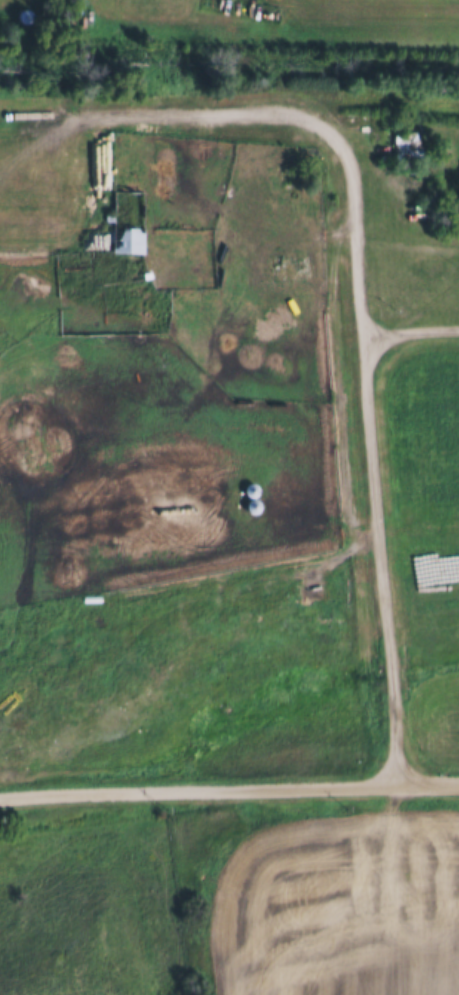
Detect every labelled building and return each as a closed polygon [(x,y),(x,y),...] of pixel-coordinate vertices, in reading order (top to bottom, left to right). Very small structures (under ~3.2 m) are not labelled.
[(394,133),(394,165),(418,165),(418,133),(394,133)] [(114,254),(145,254),(145,191),(114,191),(114,254)] [(250,510),(260,507),(254,484),(244,486),(250,510)]
